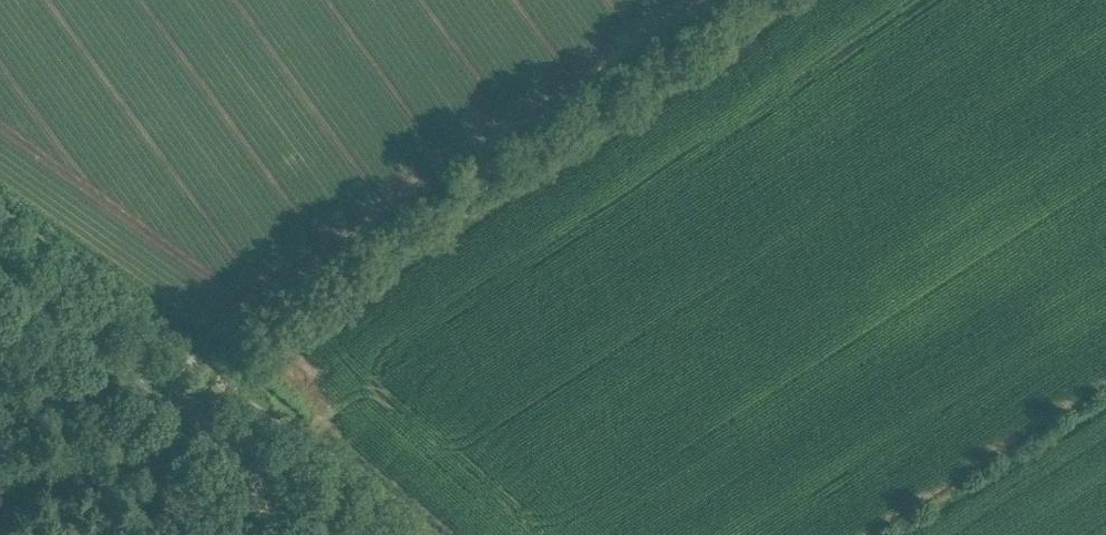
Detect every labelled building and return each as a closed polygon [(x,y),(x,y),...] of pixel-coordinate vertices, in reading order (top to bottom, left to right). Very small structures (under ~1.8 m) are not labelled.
[(364,127),(367,146),(380,144),(378,125),(364,127)] [(387,152),(371,152),(371,164),(387,164),(387,152)]
